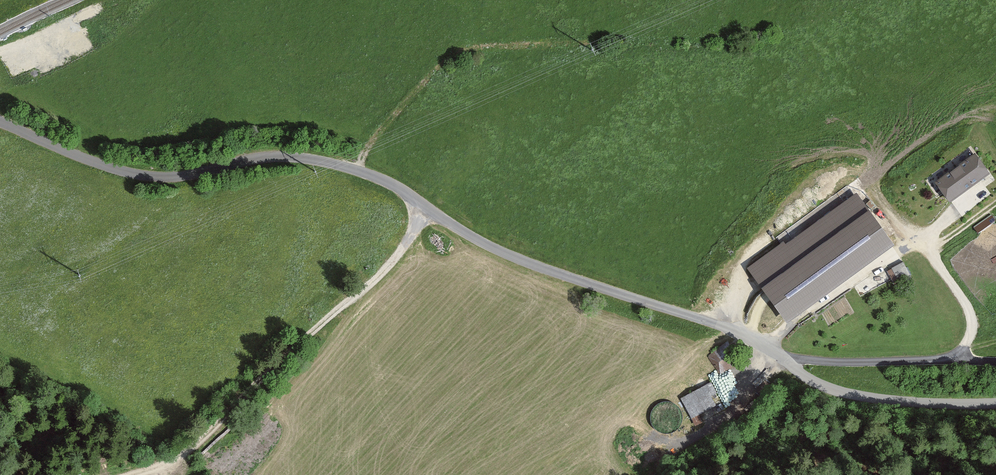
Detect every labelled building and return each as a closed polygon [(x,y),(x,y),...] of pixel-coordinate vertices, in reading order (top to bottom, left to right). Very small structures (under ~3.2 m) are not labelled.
[(958,201),(995,176),(995,166),(985,150),(943,178),(958,201)] [(886,245),(856,205),(763,274),(793,314),(886,245)] [(903,259),(888,269),(894,279),(910,269),(903,259)] [(707,356),(721,374),(742,359),(728,341),(707,356)] [(716,394),(710,382),(680,399),(691,419),(716,406),(711,396),(716,394)] [(666,431),(671,429),(676,426),(678,421),(679,416),(678,411),(675,407),(670,404),(665,403),(659,405),(655,408),(652,412),(652,418),(653,423),(656,427),(661,430),(666,431)]
